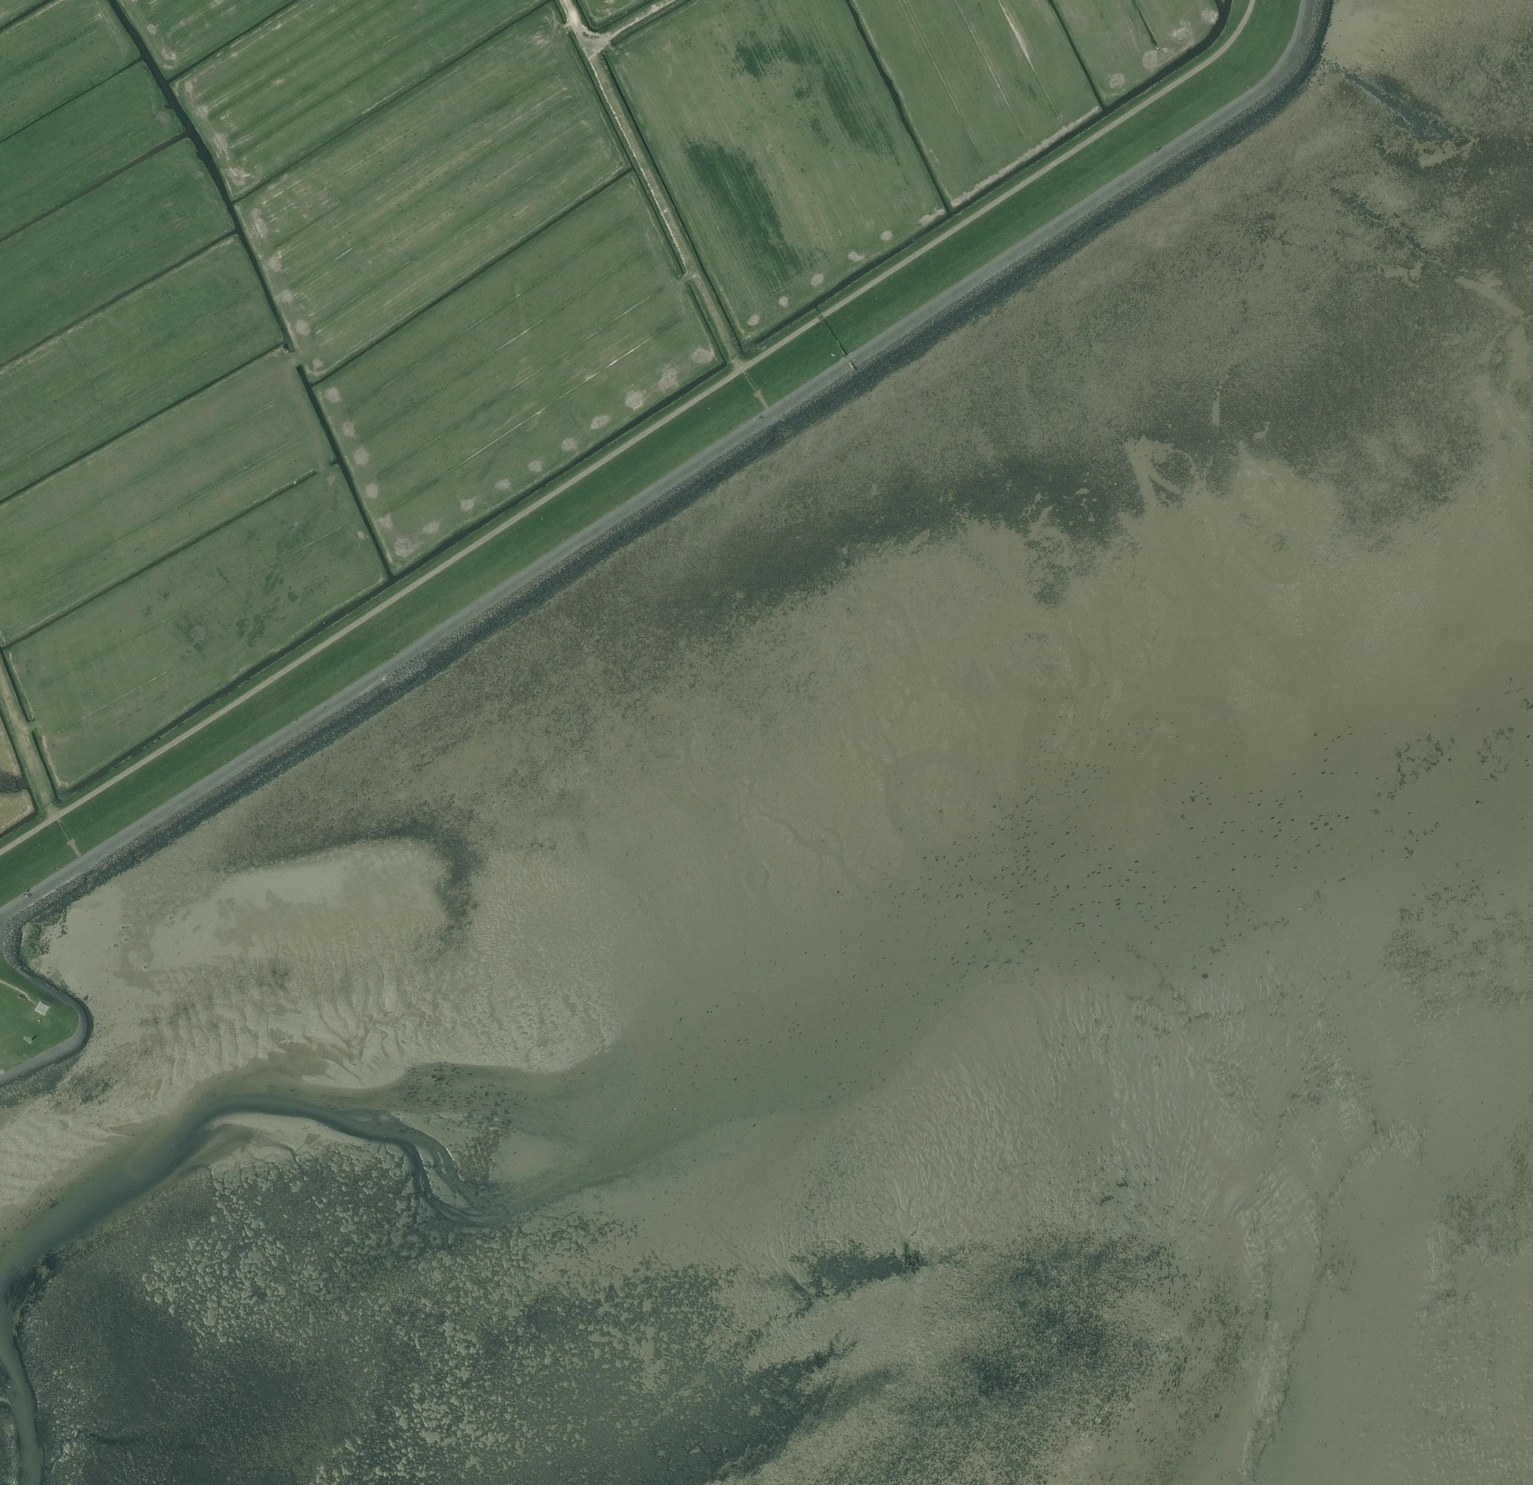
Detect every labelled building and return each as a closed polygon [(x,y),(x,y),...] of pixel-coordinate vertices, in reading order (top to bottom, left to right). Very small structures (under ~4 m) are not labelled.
[(46,1012),(50,1005),(42,1000),(38,1008),(46,1012)]
